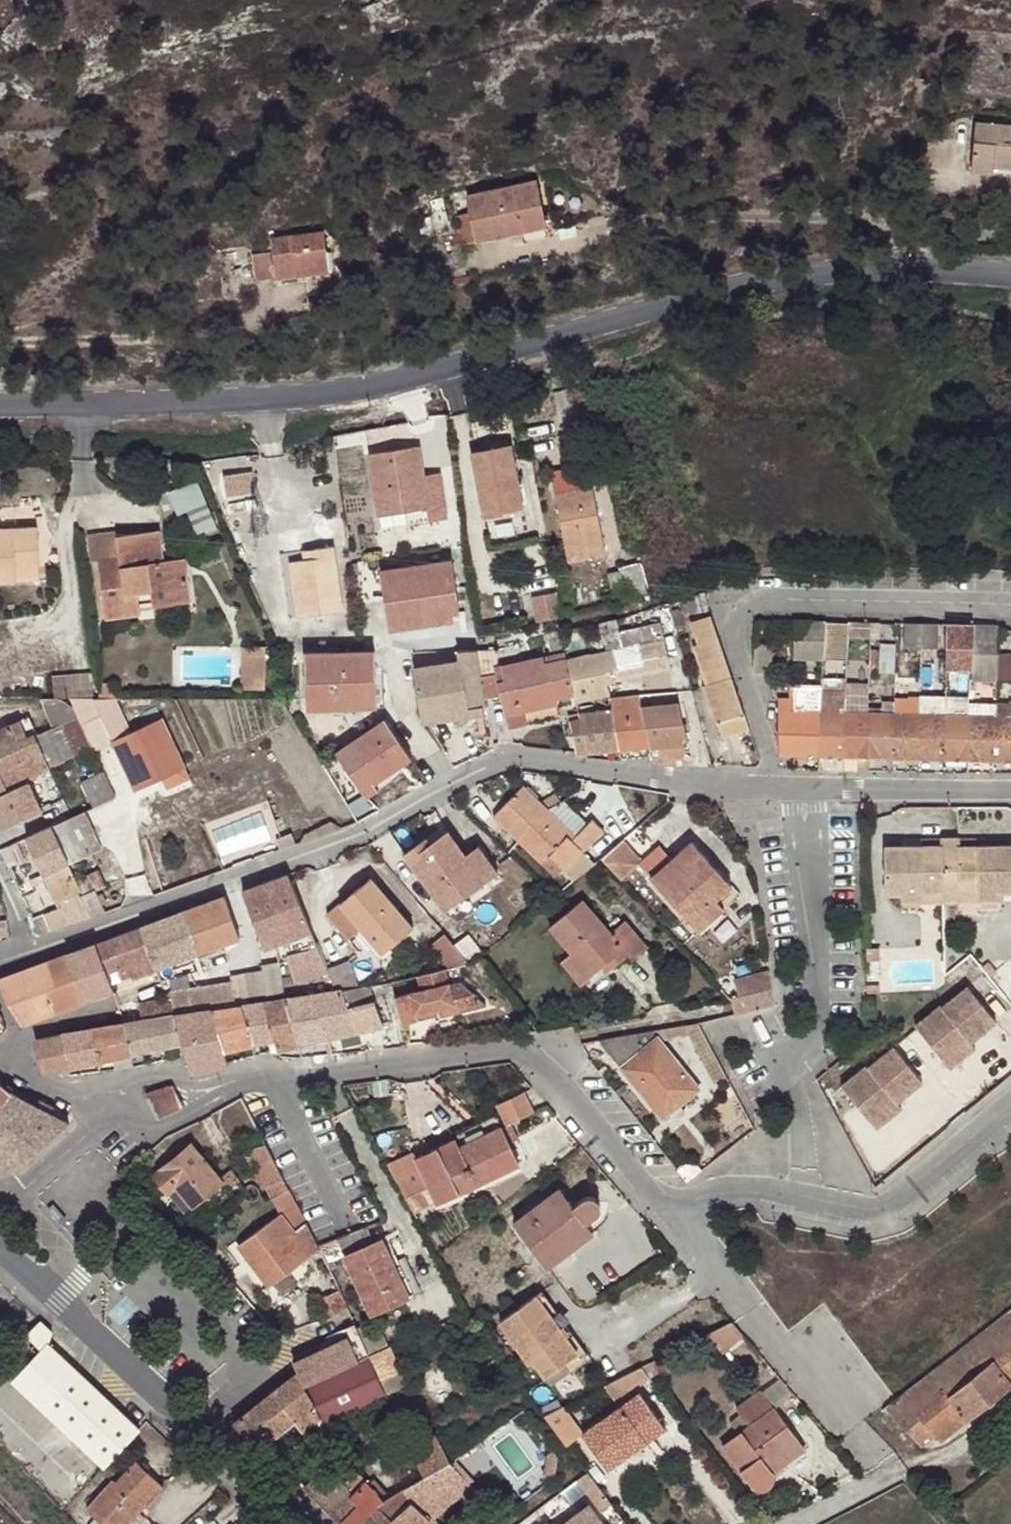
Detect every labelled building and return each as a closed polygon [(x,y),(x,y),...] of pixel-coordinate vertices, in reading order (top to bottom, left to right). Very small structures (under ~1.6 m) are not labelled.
[(1010,166),(1010,126),(976,123),(972,170),(994,172),(994,164),(1010,166)] [(994,164),(994,172),(1010,173),(1010,166),(994,164)] [(535,181),(528,182),(532,197),(538,195),(535,181)] [(463,243),(524,230),(522,222),(543,217),(538,195),(532,197),(528,182),(467,197),(471,214),(457,218),(463,243)] [(522,222),(524,230),(545,225),(543,217),(522,222)] [(256,280),(320,270),(317,247),(325,247),(323,232),(270,239),(272,252),(252,255),(256,280)] [(317,247),(320,270),(328,269),(325,247),(317,247)] [(401,503),(402,512),(426,508),(428,521),(445,518),(439,474),(422,475),(418,446),(368,454),(375,507),(401,503)] [(522,509),(509,446),(470,454),(483,517),(522,509)] [(251,471),(223,474),(226,496),(254,492),(251,471)] [(199,479),(169,490),(177,512),(207,501),(199,479)] [(554,495),(563,547),(584,543),(586,556),(604,552),(591,488),(554,495)] [(376,515),(402,512),(401,503),(375,507),(376,515)] [(38,566),(36,527),(0,528),(0,583),(17,582),(16,576),(15,567),(38,566)] [(177,577),(174,559),(161,560),(157,531),(115,535),(117,556),(97,559),(105,619),(140,614),(136,592),(149,591),(151,607),(188,603),(185,576),(177,577)] [(117,556),(115,535),(86,539),(89,560),(97,559),(117,556)] [(584,543),(563,547),(565,559),(586,556),(584,543)] [(534,556),(532,545),(522,548),(523,558),(534,556)] [(331,546),(312,549),(314,558),(304,559),(288,561),(296,618),(340,611),(331,546)] [(314,558),(312,549),(303,550),(304,559),(314,558)] [(183,558),(174,559),(177,577),(185,576),(183,558)] [(386,623),(452,613),(458,612),(451,560),(378,570),(386,623)] [(649,591),(640,561),(618,567),(619,571),(608,573),(612,593),(614,601),(649,591)] [(38,575),(38,566),(15,567),(16,576),(38,575)] [(563,616),(614,601),(612,593),(562,608),(563,616)] [(708,609),(703,596),(680,601),(684,616),(708,609)] [(525,627),(563,616),(562,608),(522,617),(525,627)] [(452,622),(452,613),(386,623),(387,631),(452,622)] [(743,713),(709,615),(689,622),(697,644),(692,646),(706,686),(703,687),(715,723),(743,713)] [(823,622),(792,621),(792,659),(821,659),(821,658),(823,622)] [(845,623),(823,622),(821,658),(845,659),(847,623),(845,623)] [(869,624),(853,623),(853,639),(869,637),(869,624)] [(660,624),(623,632),(627,648),(606,652),(566,662),(574,695),(574,699),(607,691),(605,681),(670,669),(660,624)] [(921,625),(904,625),(905,646),(921,647),(921,625)] [(936,647),(936,626),(921,625),(921,647),(936,647)] [(973,626),(946,626),(945,670),(972,670),(973,626)] [(997,627),(973,626),(972,670),(971,681),(975,681),(995,682),(995,681),(996,654),(997,627)] [(627,648),(623,632),(604,636),(606,652),(627,648)] [(574,695),(566,662),(560,636),(546,640),(549,655),(500,665),(503,679),(496,680),(499,696),(504,715),(523,711),(556,703),(556,699),(574,695)] [(772,645),(752,644),(753,670),(767,671),(772,671),(772,645)] [(257,658),(256,647),(241,647),(241,658),(257,658)] [(264,647),(256,647),(257,658),(265,658),(264,647)] [(481,676),(478,649),(455,652),(457,662),(414,667),(420,713),(485,705),(484,699),(481,676)] [(479,649),(478,649),(481,676),(493,673),(492,666),(497,666),(498,649),(479,649)] [(375,666),(374,651),(303,652),(306,711),(334,710),(334,696),(375,693),(375,666)] [(996,654),(995,681),(1010,680),(1010,655),(996,654)] [(503,679),(500,665),(497,666),(492,666),(493,673),(481,676),(484,699),(499,696),(496,680),(503,679)] [(68,698),(91,698),(92,677),(52,677),(52,698),(58,698),(68,698)] [(264,678),(253,678),(253,690),(265,690),(264,678)] [(820,687),(820,690),(845,691),(845,681),(820,681),(820,687)] [(99,683),(100,698),(113,699),(113,682),(99,683)] [(792,686),(793,699),(793,755),(818,756),(820,690),(820,687),(792,686)] [(818,756),(818,769),(842,770),(844,699),(845,691),(820,690),(818,756)] [(334,710),(376,707),(375,693),(334,696),(334,710)] [(640,706),(638,695),(619,697),(620,709),(610,709),(619,751),(649,748),(640,706)] [(919,702),(917,760),(943,760),(944,696),(919,696),(919,702)] [(944,696),(943,760),(967,761),(968,702),(968,697),(944,696)] [(52,698),(39,698),(51,727),(77,716),(72,707),(58,698),(52,698)] [(113,699),(100,698),(91,698),(68,698),(72,707),(77,716),(92,747),(93,749),(111,741),(135,788),(182,766),(161,721),(130,734),(113,699)] [(777,710),(777,755),(793,755),(793,699),(778,698),(777,710)] [(844,699),(842,770),(868,771),(868,758),(868,713),(868,699),(844,699)] [(678,702),(640,706),(649,748),(651,756),(668,755),(669,759),(686,757),(684,745),(687,744),(685,733),(689,732),(686,715),(681,716),(678,702)] [(919,702),(894,702),(893,714),(892,759),(917,760),(919,702)] [(968,702),(967,761),(992,761),(994,705),(995,703),(968,702)] [(992,761),(1010,762),(1010,705),(994,705),(992,761)] [(610,709),(576,712),(567,715),(576,753),(575,755),(619,751),(610,709)] [(523,711),(504,715),(506,730),(526,725),(523,711)] [(720,737),(748,728),(743,713),(715,723),(720,737)] [(868,713),(868,758),(892,759),(893,714),(868,713)] [(49,766),(92,747),(77,716),(51,727),(36,735),(49,766)] [(7,791),(5,786),(49,766),(36,735),(33,731),(31,733),(24,718),(0,730),(0,794),(7,791)] [(410,759),(389,726),(384,718),(376,722),(333,751),(345,770),(358,761),(374,783),(410,759)] [(358,761),(345,770),(366,799),(377,791),(374,783),(358,761)] [(114,797),(103,772),(80,784),(92,808),(114,797)] [(29,781),(7,791),(19,819),(41,809),(29,781)] [(491,816),(540,865),(548,857),(562,870),(582,850),(595,863),(599,859),(617,845),(590,820),(576,835),(523,785),(491,816)] [(19,819),(7,791),(0,794),(0,827),(19,819)] [(50,827),(66,862),(101,846),(85,812),(70,818),(50,827)] [(85,920),(91,917),(81,895),(75,881),(66,862),(50,827),(49,827),(27,838),(24,838),(55,904),(65,900),(73,896),(78,905),(85,920)] [(729,887),(691,844),(669,862),(639,827),(638,828),(617,845),(599,859),(619,881),(638,864),(691,922),(716,899),(729,887)] [(497,872),(479,845),(465,856),(448,831),(429,845),(425,838),(403,853),(444,910),(497,872)] [(958,846),(958,839),(939,839),(940,848),(914,848),(885,847),(885,894),(900,895),(901,901),(921,901),(921,881),(941,880),(941,872),(958,872),(958,846)] [(940,848),(939,839),(915,839),(914,848),(940,848)] [(941,901),(959,900),(959,880),(977,879),(978,900),(999,900),(999,893),(1010,893),(1010,846),(984,846),(958,846),(958,872),(941,872),(941,880),(941,900),(941,901)] [(81,895),(93,890),(105,885),(99,870),(75,881),(81,895)] [(310,930),(287,875),(241,892),(261,940),(280,933),(283,941),(310,930)] [(359,928),(371,941),(375,937),(386,949),(402,935),(398,931),(408,923),(370,879),(327,915),(347,939),(359,928)] [(959,900),(978,900),(977,879),(959,880),(959,900)] [(921,901),(941,901),(941,900),(941,880),(921,881),(921,901)] [(91,917),(103,913),(93,890),(81,895),(91,917)] [(70,909),(78,905),(73,896),(65,900),(70,909)] [(239,937),(224,898),(181,913),(196,953),(239,937)] [(700,932),(725,909),(716,899),(691,922),(700,932)] [(609,961),(614,966),(628,955),(631,959),(646,946),(623,921),(609,933),(583,901),(549,928),(569,955),(561,962),(580,985),(601,968),(609,961)] [(196,953),(181,913),(140,928),(154,968),(196,953)] [(412,927),(408,923),(398,931),(402,935),(412,927)] [(96,944),(105,970),(116,967),(120,977),(130,974),(131,976),(154,968),(140,928),(96,944)] [(280,933),(261,940),(264,947),(283,941),(280,933)] [(453,945),(443,934),(428,947),(445,966),(466,961),(453,945)] [(453,945),(466,961),(469,964),(477,958),(481,955),(467,935),(453,945)] [(375,937),(371,941),(381,953),(386,949),(375,937)] [(112,990),(105,970),(96,944),(39,964),(56,1011),(112,990)] [(878,949),(865,948),(865,960),(877,960),(878,949)] [(265,997),(282,994),(277,961),(261,965),(262,971),(265,993),(265,997)] [(605,973),(614,966),(609,961),(601,968),(605,973)] [(335,991),(355,988),(345,963),(326,970),(335,991)] [(39,964),(0,978),(0,982),(8,1005),(22,1024),(56,1011),(39,964)] [(448,985),(444,970),(415,976),(418,991),(393,997),(400,1025),(430,1018),(428,1012),(436,1009),(438,1016),(485,1005),(459,982),(448,985)] [(248,996),(265,993),(262,971),(245,973),(248,996)] [(772,1006),(768,972),(733,976),(735,993),(730,993),(733,1014),(738,1013),(747,1011),(772,1006)] [(229,976),(230,982),(233,1007),(242,1005),(249,1004),(248,996),(245,973),(229,976)] [(170,990),(174,1014),(210,1009),(233,1007),(230,982),(170,990)] [(277,1049),(277,1051),(383,1026),(369,987),(355,988),(335,991),(283,999),(266,1002),(262,1002),(277,1049)] [(995,1022),(967,987),(941,1008),(940,1006),(915,1026),(941,1059),(965,1040),(969,1044),(969,1043),(995,1022)] [(174,1014),(168,999),(138,1004),(141,1020),(174,1014)] [(270,1051),(277,1049),(262,1002),(249,1004),(242,1005),(252,1044),(268,1041),(270,1051)] [(233,1007),(210,1009),(222,1049),(243,1046),(246,1057),(255,1055),(252,1044),(242,1005),(233,1007)] [(181,1043),(188,1071),(189,1071),(226,1062),(222,1049),(210,1009),(174,1014),(174,1015),(181,1043)] [(428,1012),(430,1018),(438,1016),(436,1009),(428,1012)] [(131,1054),(181,1043),(174,1015),(174,1014),(141,1020),(124,1024),(131,1054)] [(696,1023),(661,1029),(668,1038),(689,1035),(696,1023)] [(689,1035),(716,1082),(725,1077),(696,1023),(689,1035)] [(97,1062),(131,1054),(124,1024),(92,1029),(97,1062)] [(60,1035),(67,1068),(97,1062),(92,1029),(64,1035),(60,1035)] [(661,1029),(651,1031),(658,1039),(668,1038),(661,1029)] [(651,1031),(596,1041),(661,1119),(698,1088),(658,1039),(651,1031)] [(58,1077),(68,1075),(67,1068),(60,1035),(37,1039),(45,1074),(56,1070),(58,1077)] [(965,1040),(941,1059),(949,1069),(974,1049),(969,1043),(969,1044),(965,1040)] [(922,1082),(893,1048),(868,1068),(866,1066),(841,1087),(867,1120),(892,1099),(895,1104),(896,1103),(922,1082)] [(11,1093),(0,1083),(0,1107),(11,1093)] [(183,1106),(172,1086),(146,1094),(148,1097),(158,1118),(182,1106),(183,1106)] [(0,1107),(0,1160),(12,1173),(69,1122),(62,1119),(64,1111),(39,1099),(36,1105),(11,1093),(0,1107)] [(509,1124),(531,1114),(522,1093),(496,1105),(506,1126),(509,1124)] [(875,1129),(900,1109),(896,1103),(895,1104),(892,1099),(867,1120),(875,1129)] [(455,1139),(459,1145),(500,1127),(494,1116),(454,1135),(455,1139)] [(500,1128),(517,1164),(525,1160),(509,1124),(506,1126),(500,1128)] [(500,1127),(459,1145),(455,1139),(415,1158),(420,1169),(396,1180),(404,1197),(428,1186),(436,1202),(517,1164),(500,1128),(500,1127)] [(267,1150),(259,1134),(247,1138),(250,1150),(257,1162),(252,1164),(263,1187),(271,1184),(276,1195),(287,1190),(267,1150)] [(152,1175),(167,1192),(176,1186),(191,1204),(220,1180),(190,1144),(152,1175)] [(552,1165),(563,1157),(554,1146),(543,1155),(552,1165)] [(263,1187),(269,1198),(276,1195),(271,1184),(263,1187)] [(176,1186),(167,1192),(183,1211),(191,1204),(176,1186)] [(559,1241),(584,1223),(589,1218),(596,1211),(598,1208),(597,1204),(593,1200),(587,1198),(583,1199),(572,1207),(559,1189),(514,1223),(547,1267),(567,1251),(559,1241)] [(51,1202),(45,1208),(58,1222),(64,1217),(51,1202)] [(316,1247),(303,1223),(293,1231),(280,1213),(237,1245),(269,1287),(317,1249),(316,1247)] [(591,1232),(584,1223),(559,1241),(567,1251),(591,1232)] [(374,1242),(366,1226),(316,1247),(317,1249),(324,1263),(342,1255),(371,1313),(408,1296),(381,1240),(374,1242)] [(338,1291),(338,1290),(318,1298),(326,1318),(347,1309),(338,1291)] [(576,1353),(534,1295),(497,1321),(527,1363),(532,1360),(544,1377),(576,1353)] [(934,1436),(938,1441),(1010,1383),(1010,1308),(885,1407),(904,1431),(906,1429),(920,1418),(934,1436)] [(352,1321),(358,1333),(368,1356),(386,1347),(381,1332),(375,1334),(372,1327),(369,1328),(362,1316),(352,1321)] [(105,1468),(141,1429),(48,1343),(51,1331),(39,1321),(27,1335),(41,1349),(11,1382),(105,1468)] [(742,1336),(731,1323),(706,1335),(722,1351),(742,1336)] [(491,1326),(482,1332),(497,1352),(505,1345),(491,1326)] [(293,1362),(294,1365),(297,1373),(319,1417),(323,1423),(324,1423),(386,1396),(385,1393),(379,1381),(379,1379),(368,1356),(358,1333),(293,1362)] [(389,1346),(386,1347),(368,1356),(379,1379),(379,1381),(400,1372),(389,1346)] [(670,1354),(652,1363),(658,1374),(676,1365),(670,1354)] [(614,1403),(649,1379),(641,1368),(602,1387),(614,1403)] [(297,1373),(233,1422),(259,1446),(292,1421),(302,1431),(319,1417),(297,1373)] [(803,1448),(760,1392),(736,1410),(749,1425),(722,1446),(753,1488),(759,1490),(764,1489),(770,1485),(772,1477),(771,1470),(803,1448)] [(637,1394),(582,1434),(607,1468),(663,1427),(637,1394)] [(562,1406),(543,1415),(566,1445),(582,1434),(562,1406)] [(920,1447),(934,1436),(920,1418),(906,1429),(920,1447)] [(431,1471),(450,1461),(436,1435),(409,1449),(423,1476),(431,1471)] [(323,1507),(340,1522),(342,1521),(358,1505),(350,1497),(351,1495),(347,1486),(343,1475),(338,1459),(304,1488),(323,1507)] [(469,1484),(450,1461),(431,1471),(453,1498),(469,1484)] [(104,1523),(129,1523),(163,1487),(135,1463),(116,1484),(112,1481),(86,1509),(104,1523)] [(343,1475),(347,1486),(351,1495),(366,1481),(352,1466),(343,1475)] [(423,1476),(403,1487),(414,1500),(412,1503),(430,1520),(453,1498),(431,1471),(423,1476)] [(587,1473),(576,1481),(593,1504),(603,1496),(587,1473)] [(345,1523),(425,1523),(430,1520),(412,1503),(414,1500),(403,1487),(383,1498),(366,1481),(351,1495),(350,1497),(358,1505),(342,1521),(345,1523)] [(603,1496),(593,1504),(600,1513),(610,1506),(603,1496)] [(587,1506),(562,1523),(601,1523),(587,1506)]
